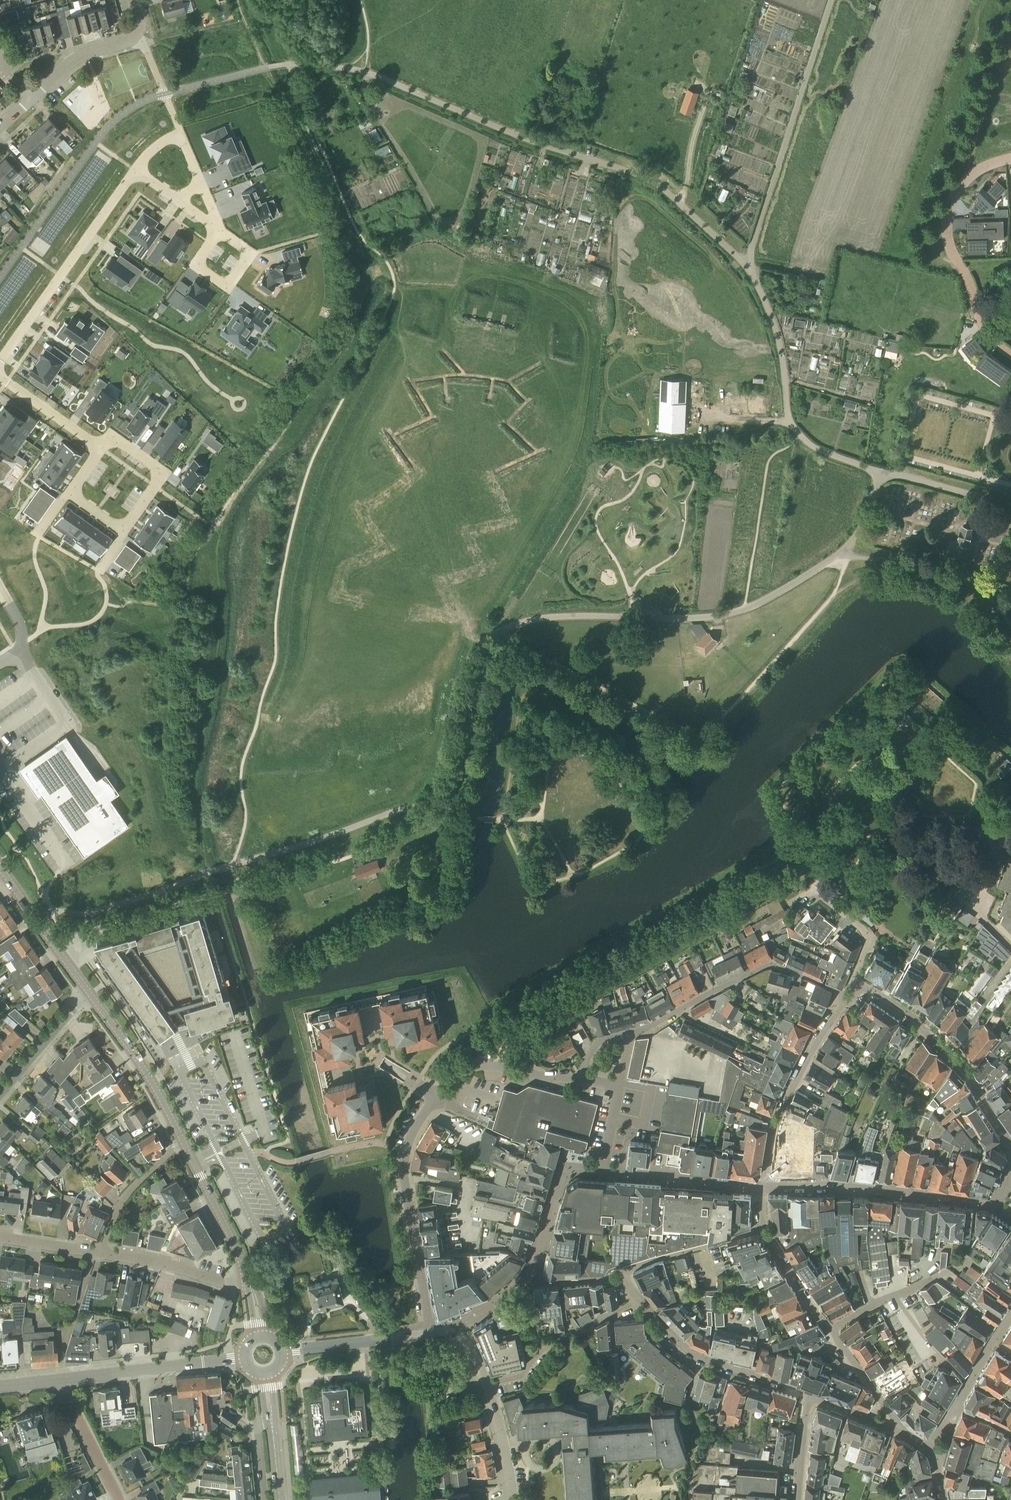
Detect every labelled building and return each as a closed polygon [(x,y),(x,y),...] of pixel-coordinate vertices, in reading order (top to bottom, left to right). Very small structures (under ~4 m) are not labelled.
[(90,29),(83,0),(78,0),(81,12),(75,14),(80,32),(90,29)] [(96,8),(91,10),(89,3),(84,4),(83,0),(90,29),(100,26),(96,8)] [(100,26),(111,24),(104,0),(101,0),(100,0),(101,7),(96,8),(100,26)] [(185,13),(182,2),(189,0),(172,0),(162,3),(166,18),(185,13)] [(765,10),(771,12),(775,3),(768,1),(765,10)] [(1,10),(1,11),(11,8),(11,7),(10,2),(0,5),(0,7),(1,10)] [(3,22),(18,17),(15,8),(0,12),(3,22)] [(80,32),(75,14),(71,15),(69,9),(45,15),(47,21),(41,23),(46,41),(56,38),(54,29),(68,26),(70,34),(80,32)] [(41,23),(40,16),(35,18),(37,24),(31,25),(36,44),(46,41),(41,23)] [(36,44),(31,25),(26,26),(24,20),(19,22),(22,34),(18,35),(17,37),(18,43),(20,44),(24,43),(25,46),(36,44)] [(687,89),(681,105),(693,109),(699,93),(687,89)] [(578,120),(582,105),(580,105),(582,100),(577,98),(575,103),(576,103),(571,118),(578,120)] [(558,127),(562,116),(553,112),(549,123),(558,127)] [(40,125),(57,144),(58,144),(64,150),(67,146),(57,135),(61,132),(48,118),(40,125)] [(54,147),(57,144),(40,125),(33,132),(45,146),(50,142),(54,147)] [(217,130),(204,135),(211,152),(214,150),(217,158),(225,154),(228,161),(237,157),(241,165),(248,162),(241,144),(233,147),(229,136),(221,140),(217,130)] [(42,149),(45,146),(33,132),(25,139),(42,158),(47,154),(42,149)] [(39,161),(42,158),(25,139),(17,147),(23,153),(18,157),(28,167),(33,162),(35,165),(39,161)] [(19,190),(20,189),(20,190),(24,186),(14,175),(17,172),(22,177),(28,172),(16,160),(11,165),(5,158),(0,163),(0,169),(19,190)] [(256,175),(263,172),(261,166),(254,170),(256,175)] [(19,190),(0,169),(0,184),(2,186),(7,182),(16,192),(19,190)] [(611,195),(615,181),(605,178),(601,193),(611,195)] [(980,198),(974,205),(982,213),(1001,194),(993,185),(987,191),(983,187),(976,194),(980,198)] [(255,230),(263,227),(261,222),(273,218),(267,202),(262,203),(256,188),(242,193),(248,209),(240,212),(246,228),(253,226),(255,230)] [(589,193),(587,199),(599,203),(601,196),(589,193)] [(131,230),(128,234),(135,239),(141,243),(134,252),(141,257),(159,231),(154,226),(157,222),(149,216),(150,215),(143,210),(139,215),(140,216),(131,230)] [(594,223),(596,216),(585,213),(583,220),(594,223)] [(978,232),(967,232),(967,254),(983,253),(983,239),(1004,239),(1003,220),(978,221),(978,232)] [(17,245),(23,232),(18,230),(12,243),(17,245)] [(161,239),(148,258),(156,264),(164,253),(176,261),(189,243),(178,236),(177,237),(174,235),(168,244),(161,239)] [(262,275),(255,285),(267,294),(274,284),(276,285),(280,283),(279,281),(290,277),(289,272),(300,269),(298,260),(297,261),(296,256),(300,254),(298,247),(281,252),(283,259),(284,259),(285,263),(274,266),(275,268),(271,269),(271,267),(266,269),(264,272),(266,273),(263,276),(262,275)] [(111,258),(102,271),(109,276),(108,278),(114,282),(115,280),(122,285),(124,282),(125,280),(131,285),(142,270),(126,258),(121,265),(115,261),(111,258)] [(148,269),(144,275),(149,279),(153,272),(148,269)] [(600,287),(604,277),(591,271),(586,281),(600,287)] [(175,288),(167,300),(178,308),(184,299),(199,310),(209,295),(203,291),(204,288),(194,281),(185,295),(175,288)] [(161,302),(158,308),(162,311),(166,306),(161,302)] [(267,324),(240,305),(234,314),(237,316),(229,327),(226,325),(220,334),(243,350),(249,341),(242,336),(250,325),(261,333),(267,324)] [(64,321),(54,335),(63,341),(68,335),(87,348),(94,339),(91,338),(95,332),(82,323),(83,321),(79,318),(78,320),(72,316),(67,323),(64,321)] [(974,338),(964,345),(968,351),(978,345),(974,338)] [(899,341),(887,339),(885,349),(897,352),(899,341)] [(69,352),(79,359),(84,352),(80,349),(78,350),(73,347),(69,352)] [(41,357),(39,360),(55,372),(62,361),(64,362),(69,356),(58,348),(54,354),(45,348),(40,355),(41,357)] [(978,362),(1000,379),(1008,369),(985,352),(978,362)] [(34,363),(29,371),(39,378),(35,384),(48,393),(54,386),(50,383),(57,373),(55,372),(39,360),(36,364),(34,363)] [(685,403),(687,376),(663,375),(662,402),(659,402),(658,430),(685,431),(686,403),(685,403)] [(98,394),(86,411),(101,421),(103,418),(106,419),(111,412),(109,410),(116,399),(102,389),(106,383),(100,378),(92,390),(98,394)] [(170,394),(166,399),(173,404),(176,399),(170,394)] [(744,395),(736,394),(736,402),(728,402),(727,417),(735,417),(736,407),(743,408),(742,415),(764,416),(765,399),(744,398),(744,395)] [(139,408),(126,427),(137,435),(146,422),(151,426),(166,405),(157,399),(155,401),(147,413),(140,408),(139,408)] [(0,411),(0,421),(19,434),(26,424),(32,428),(37,421),(20,409),(15,415),(8,410),(3,407),(0,411)] [(12,456),(17,449),(11,445),(19,434),(0,421),(0,448),(12,456)] [(158,424),(154,431),(159,434),(164,428),(158,424)] [(169,428),(155,448),(168,457),(182,437),(185,433),(181,430),(179,428),(172,424),(169,428)] [(61,442),(54,453),(73,466),(80,455),(81,455),(62,441),(61,442)] [(49,449),(41,461),(65,477),(73,466),(54,453),(49,449)] [(184,475),(180,481),(187,486),(184,489),(191,494),(204,475),(198,471),(203,465),(194,458),(183,474),(184,475)] [(41,461),(33,472),(37,475),(57,489),(57,488),(65,477),(41,461)] [(159,503),(151,514),(169,527),(177,515),(159,503)] [(66,506),(52,525),(53,526),(65,533),(78,514),(67,506),(66,506)] [(65,533),(62,537),(73,545),(76,541),(89,522),(78,514),(65,533)] [(151,514),(143,525),(161,538),(169,527),(151,514)] [(76,541),(72,547),(82,554),(86,548),(87,549),(100,530),(89,522),(76,541)] [(143,525),(135,537),(153,549),(161,538),(143,525)] [(970,535),(971,529),(962,527),(961,532),(960,532),(958,538),(959,539),(958,544),(966,546),(968,541),(969,542),(971,535),(970,535)] [(87,549),(85,553),(96,560),(99,555),(100,556),(112,538),(112,537),(111,538),(100,530),(87,549)] [(95,589),(99,583),(81,570),(77,576),(95,589)] [(753,644),(769,637),(765,628),(749,635),(753,644)] [(707,632),(695,645),(705,655),(718,643),(717,642),(718,641),(709,632),(708,633),(707,632)] [(66,735),(53,744),(57,748),(24,771),(83,856),(128,825),(110,799),(119,793),(105,773),(96,779),(66,735)] [(609,757),(588,746),(585,751),(607,761),(609,757)] [(1010,767),(1010,762),(1007,758),(998,767),(1005,773),(1010,767)] [(1009,858),(1007,863),(1005,862),(1002,870),(1004,871),(1002,875),(1000,875),(997,882),(1010,888),(1008,892),(1006,892),(1000,906),(1002,907),(1000,912),(1003,914),(1000,921),(1010,933),(1010,859),(1009,858)] [(368,875),(367,873),(371,872),(372,873),(375,872),(382,870),(377,859),(369,862),(368,863),(368,864),(364,866),(364,864),(362,865),(354,868),(358,879),(367,876),(368,875)] [(967,893),(971,886),(960,879),(956,886),(967,893)] [(951,899),(947,906),(957,911),(960,905),(951,899)] [(9,913),(1,901),(0,902),(0,919),(9,913)] [(773,913),(764,918),(768,924),(787,913),(786,913),(780,902),(780,901),(769,908),(773,913)] [(872,926),(880,916),(869,907),(860,917),(872,926)] [(151,927),(97,944),(96,946),(101,953),(96,957),(155,1040),(176,1024),(186,1021),(189,1029),(234,1016),(224,983),(203,912),(184,917),(181,909),(148,919),(151,927)] [(0,919),(0,923),(2,926),(0,927),(0,936),(1,937),(17,925),(9,913),(0,919)] [(824,918),(819,913),(813,921),(816,923),(813,927),(802,919),(794,928),(806,937),(809,933),(821,943),(835,926),(825,918),(826,918),(825,917),(824,918)] [(998,940),(998,939),(983,924),(976,935),(983,941),(977,949),(986,956),(990,951),(998,940)] [(755,932),(755,931),(752,925),(745,929),(748,936),(755,932)] [(803,941),(804,938),(789,926),(786,927),(788,936),(803,941)] [(752,967),(759,964),(742,931),(738,933),(743,943),(740,945),(752,967)] [(772,956),(764,941),(764,940),(754,946),(751,940),(748,941),(742,931),(759,964),(772,956)] [(851,938),(841,931),(833,942),(842,949),(841,953),(855,959),(861,944),(852,938),(851,938)] [(786,932),(780,935),(783,941),(789,937),(786,932)] [(31,946),(23,934),(6,945),(3,941),(0,943),(0,955),(8,950),(13,957),(14,958),(31,946)] [(783,964),(788,953),(775,946),(776,944),(773,937),(764,941),(772,956),(774,958),(783,964)] [(998,940),(990,951),(1001,959),(1008,950),(998,940)] [(13,983),(26,974),(23,970),(40,958),(31,946),(14,958),(13,957),(10,960),(16,969),(8,974),(9,976),(1,981),(5,988),(12,983),(13,983)] [(722,954),(732,975),(745,969),(741,962),(746,960),(739,946),(722,954)] [(890,991),(892,988),(903,970),(896,966),(897,965),(895,964),(894,965),(877,954),(878,951),(874,949),(866,962),(870,964),(865,972),(886,984),(884,987),(890,991)] [(910,961),(915,953),(909,950),(905,958),(910,961)] [(687,973),(703,964),(698,953),(682,962),(687,973)] [(802,972),(807,962),(789,954),(788,953),(783,964),(802,972)] [(719,981),(732,975),(722,954),(704,963),(711,976),(716,974),(719,981)] [(831,970),(847,977),(854,961),(837,954),(834,962),(821,957),(818,965),(831,970)] [(928,1010),(939,992),(957,962),(952,960),(948,966),(931,956),(920,974),(920,975),(925,978),(912,1000),(928,1010)] [(920,975),(920,974),(917,972),(920,966),(912,961),(909,967),(906,965),(903,970),(892,988),(912,1000),(925,978),(920,975)] [(807,962),(802,972),(822,981),(826,973),(821,970),(822,968),(807,962)] [(34,992),(54,979),(46,967),(29,978),(26,974),(13,983),(17,989),(28,982),(34,992)] [(985,1006),(994,1012),(1010,988),(1010,967),(1009,969),(1010,972),(1005,975),(1006,977),(1001,980),(1003,983),(997,986),(999,988),(993,991),(995,993),(985,1006)] [(790,998),(794,985),(789,983),(791,976),(771,970),(766,987),(783,992),(781,998),(788,1001),(792,1004),(794,1000),(790,998)] [(842,989),(847,977),(831,970),(825,982),(826,983),(842,989)] [(665,982),(670,979),(666,971),(661,974),(665,982)] [(660,984),(664,981),(661,974),(656,977),(660,984)] [(678,980),(689,999),(700,993),(689,974),(678,980)] [(34,992),(31,994),(34,997),(26,1002),(30,1007),(33,1008),(38,1005),(38,1004),(41,1004),(46,1000),(47,1001),(62,991),(54,979),(34,992)] [(677,1005),(689,999),(678,980),(667,986),(677,1005)] [(803,992),(827,1002),(832,991),(815,984),(808,981),(806,986),(800,984),(799,986),(797,995),(802,996),(803,992)] [(427,992),(426,985),(304,1013),(331,1134),(338,1133),(339,1139),(384,1129),(377,1095),(372,1097),(370,1090),(363,1085),(356,1087),(355,1082),(328,1088),(322,1062),(350,1057),(349,1052),(356,1050),(360,1043),(358,1036),(363,1035),(357,1008),(382,1002),(388,1029),(393,1028),(395,1035),(402,1039),(409,1038),(410,1043),(443,1035),(434,991),(427,992)] [(797,995),(799,986),(794,985),(790,998),(794,1000),(795,1001),(797,995)] [(636,1000),(642,997),(637,987),(631,990),(636,1000)] [(663,991),(655,996),(664,1013),(676,1007),(668,992),(664,994),(663,991)] [(822,1013),(827,1002),(803,992),(802,996),(808,999),(806,1006),(822,1013)] [(944,1017),(954,1003),(939,992),(928,1010),(926,1015),(928,1017),(939,1025),(945,1018),(944,1017)] [(4,1007),(7,1006),(9,1009),(12,1008),(7,996),(1,999),(4,1007)] [(649,1003),(646,1005),(653,1019),(664,1013),(655,996),(648,1000),(649,1003)] [(721,1011),(715,1005),(713,1006),(709,999),(707,997),(701,1001),(691,1006),(689,1007),(689,1008),(690,1008),(690,1010),(695,1018),(713,1007),(716,1008),(711,1017),(721,1023),(727,1014),(721,1011)] [(970,1007),(958,997),(954,1003),(944,1017),(945,1018),(939,1025),(948,1032),(950,1033),(965,1013),(970,1007)] [(727,1014),(734,1018),(740,1006),(727,999),(715,1005),(721,1011),(727,1014)] [(966,1013),(971,1018),(982,1004),(976,999),(966,1013)] [(806,1005),(795,1001),(794,1000),(792,1004),(788,1001),(781,1017),(791,1020),(795,1012),(801,1015),(798,1022),(814,1029),(820,1015),(804,1008),(806,1005)] [(867,1023),(878,1006),(870,1001),(869,1003),(866,1001),(856,1016),(860,1018),(867,1023)] [(632,1011),(636,1025),(650,1020),(643,1005),(631,1009),(632,1011)] [(873,1027),(884,1010),(878,1006),(867,1023),(872,1026),(872,1027),(873,1027)] [(606,1017),(607,1017),(604,1007),(587,1015),(592,1025),(595,1024),(596,1028),(598,1034),(610,1031),(606,1017)] [(884,1010),(873,1027),(876,1030),(867,1044),(873,1049),(869,1053),(875,1057),(878,1053),(899,1021),(884,1010)] [(623,1028),(636,1025),(632,1011),(619,1014),(623,1028)] [(860,1021),(847,1012),(843,1017),(842,1017),(835,1027),(842,1033),(841,1035),(846,1039),(848,1037),(849,1038),(850,1037),(854,1039),(857,1035),(861,1037),(866,1030),(858,1024),(860,1021)] [(966,1013),(965,1013),(950,1033),(952,1035),(964,1050),(971,1041),(975,1036),(984,1024),(978,1019),(969,1029),(961,1020),(966,1013)] [(994,1021),(999,1026),(1006,1018),(1001,1013),(994,1021)] [(621,1029),(623,1028),(619,1014),(607,1017),(606,1017),(610,1031),(621,1029)] [(734,1018),(727,1014),(721,1023),(732,1029),(737,1020),(734,1018)] [(40,1025),(47,1030),(51,1024),(44,1019),(40,1025)] [(727,1057),(733,1045),(684,1021),(678,1034),(727,1057)] [(775,1027),(804,1041),(810,1030),(807,1028),(794,1022),(791,1028),(777,1021),(775,1025),(773,1024),(773,1025),(775,1027)] [(4,1039),(13,1048),(23,1037),(8,1024),(3,1029),(8,1034),(4,1039)] [(895,1057),(902,1047),(911,1032),(900,1024),(890,1039),(898,1044),(896,1047),(894,1046),(889,1053),(895,1057)] [(971,1041),(964,1050),(965,1052),(977,1063),(988,1051),(990,1048),(995,1052),(1003,1042),(1009,1034),(1002,1029),(997,1036),(984,1024),(975,1036),(971,1041)] [(799,1051),(804,1041),(775,1027),(773,1025),(771,1030),(778,1035),(776,1039),(799,1051)] [(4,1039),(0,1036),(0,1056),(3,1059),(13,1048),(4,1039)] [(81,1060),(96,1050),(96,1049),(88,1037),(73,1048),(50,1074),(60,1084),(72,1098),(79,1093),(65,1077),(81,1059),(81,1060)] [(640,1080),(649,1037),(635,1039),(627,1077),(640,1080)] [(799,1051),(776,1039),(776,1040),(771,1037),(769,1041),(781,1048),(775,1059),(792,1066),(799,1051)] [(822,1046),(841,1059),(847,1063),(853,1054),(851,1053),(851,1052),(854,1047),(843,1040),(840,1045),(828,1037),(822,1046)] [(558,1060),(577,1050),(571,1038),(546,1051),(551,1060),(556,1058),(558,1060)] [(920,1078),(935,1055),(937,1053),(923,1041),(906,1066),(920,1078)] [(832,1072),(841,1059),(822,1046),(813,1060),(832,1072)] [(96,1050),(81,1060),(90,1072),(91,1074),(89,1075),(94,1083),(113,1070),(108,1063),(103,1061),(96,1050)] [(992,1050),(986,1056),(976,1067),(973,1070),(979,1081),(986,1074),(995,1066),(991,1062),(997,1056),(992,1050)] [(762,1063),(763,1062),(747,1055),(744,1061),(744,1062),(744,1064),(744,1065),(745,1066),(746,1067),(747,1067),(751,1069),(750,1071),(741,1067),(735,1082),(744,1086),(745,1083),(763,1091),(763,1092),(777,1098),(783,1084),(787,1075),(762,1063)] [(935,1055),(920,1078),(935,1089),(951,1067),(950,1067),(951,1066),(935,1055)] [(727,1057),(719,1101),(728,1102),(731,1094),(734,1087),(735,1083),(735,1082),(741,1067),(727,1057)] [(792,1066),(775,1059),(775,1060),(770,1059),(765,1057),(763,1062),(762,1063),(787,1075),(792,1066)] [(826,1090),(834,1075),(812,1063),(804,1078),(826,1090)] [(1010,1094),(1009,1095),(1002,1085),(998,1079),(1009,1068),(1005,1064),(1000,1069),(989,1079),(995,1089),(987,1095),(997,1111),(1010,1097),(1010,1095),(1010,1094)] [(886,1084),(896,1068),(892,1065),(881,1081),(886,1084)] [(951,1091),(965,1079),(952,1067),(933,1095),(929,1101),(927,1100),(919,1113),(927,1117),(929,1113),(931,1114),(932,1112),(935,1107),(936,1106),(939,1101),(940,1100),(951,1091)] [(860,1090),(867,1077),(861,1074),(854,1087),(860,1090)] [(48,1107),(52,1102),(55,1093),(53,1091),(56,1088),(41,1075),(32,1086),(37,1090),(34,1094),(38,1097),(37,1098),(48,1107)] [(120,1110),(128,1104),(124,1099),(134,1092),(123,1075),(111,1084),(115,1091),(100,1101),(106,1111),(116,1104),(117,1106),(112,1109),(116,1115),(121,1111),(120,1110)] [(101,1079),(87,1088),(91,1095),(95,1093),(105,1086),(106,1085),(101,1079)] [(957,1099),(971,1090),(965,1080),(965,1079),(951,1091),(940,1100),(945,1105),(948,1104),(953,1110),(960,1104),(957,1099)] [(690,1170),(695,1145),(697,1137),(699,1135),(701,1123),(699,1120),(701,1110),(703,1098),(698,1097),(700,1085),(678,1082),(676,1093),(667,1092),(664,1111),(657,1150),(668,1152),(666,1163),(679,1165),(681,1169),(690,1170)] [(744,1086),(735,1082),(735,1083),(734,1087),(731,1094),(728,1102),(728,1104),(728,1105),(750,1112),(751,1107),(744,1105),(745,1101),(740,1099),(744,1086)] [(527,1136),(561,1145),(585,1151),(598,1103),(529,1084),(517,1091),(504,1088),(492,1128),(512,1136),(512,1138),(525,1142),(527,1136)] [(957,1099),(960,1104),(963,1109),(976,1101),(971,1090),(957,1099)] [(771,1113),(776,1099),(753,1091),(749,1099),(759,1103),(757,1108),(763,1110),(762,1112),(768,1114),(769,1112),(771,1113)] [(795,1104),(807,1109),(812,1099),(797,1091),(790,1101),(795,1104)] [(823,1098),(839,1106),(842,1100),(826,1092),(823,1098)] [(70,1109),(76,1104),(66,1093),(61,1098),(70,1109)] [(910,1107),(915,1095),(908,1093),(904,1104),(910,1107)] [(919,1113),(927,1100),(915,1094),(915,1095),(910,1107),(909,1109),(919,1113)] [(37,1115),(41,1110),(23,1096),(15,1106),(23,1113),(21,1115),(27,1120),(29,1120),(35,1113),(37,1115)] [(997,1111),(997,1112),(1010,1132),(1010,1097),(997,1111)] [(703,1098),(701,1110),(725,1114),(727,1109),(728,1105),(728,1104),(728,1102),(719,1101),(703,1098)] [(838,1107),(839,1106),(823,1098),(820,1103),(828,1108),(823,1119),(819,1129),(818,1128),(818,1131),(816,1134),(815,1153),(814,1153),(813,1174),(828,1175),(829,1157),(831,1149),(836,1149),(842,1134),(843,1134),(850,1113),(838,1107)] [(803,1121),(807,1109),(795,1104),(790,1101),(786,1113),(803,1121)] [(487,1122),(489,1117),(460,1105),(458,1110),(487,1122)] [(972,1125),(986,1116),(978,1105),(962,1115),(967,1122),(970,1121),(972,1125)] [(58,1116),(62,1111),(54,1106),(51,1110),(58,1116)] [(148,1119),(140,1106),(129,1113),(128,1112),(122,1115),(125,1120),(124,1121),(130,1130),(148,1119)] [(51,1120),(55,1115),(46,1108),(43,1113),(51,1120)] [(892,1180),(901,1146),(900,1145),(899,1150),(889,1147),(902,1111),(897,1108),(892,1119),(891,1119),(882,1146),(881,1151),(879,1159),(874,1179),(891,1182),(891,1180),(892,1180)] [(725,1114),(723,1120),(732,1123),(735,1112),(727,1109),(725,1114)] [(732,1156),(730,1175),(755,1178),(760,1174),(762,1163),(767,1129),(762,1128),(763,1119),(750,1114),(750,1115),(737,1110),(735,1116),(740,1117),(738,1123),(749,1125),(743,1157),(732,1156)] [(946,1117),(940,1121),(944,1125),(949,1120),(957,1113),(953,1110),(946,1117)] [(819,1129),(823,1119),(809,1112),(805,1122),(818,1128),(819,1129)] [(947,1126),(946,1127),(932,1112),(931,1114),(929,1113),(927,1117),(934,1120),(928,1133),(939,1141),(938,1147),(939,1147),(939,1146),(948,1151),(945,1163),(935,1161),(929,1185),(928,1186),(946,1189),(947,1188),(953,1164),(959,1147),(958,1147),(960,1140),(954,1136),(954,1135),(950,1131),(951,1130),(947,1126)] [(961,1124),(965,1121),(960,1114),(956,1118),(961,1124)] [(776,1161),(775,1175),(813,1174),(814,1153),(815,1136),(807,1133),(810,1125),(785,1115),(779,1132),(779,1134),(776,1161)] [(60,1119),(72,1129),(74,1126),(63,1116),(60,1119)] [(980,1137),(993,1128),(986,1116),(972,1125),(980,1137)] [(65,1137),(72,1129),(60,1119),(63,1122),(57,1130),(65,1137)] [(947,1126),(951,1130),(959,1124),(955,1119),(947,1126)] [(10,1143),(16,1137),(17,1138),(22,1132),(12,1124),(10,1127),(3,1120),(0,1123),(0,1134),(10,1143)] [(432,1135),(439,1139),(440,1136),(445,1139),(450,1131),(445,1128),(432,1121),(426,1130),(432,1133),(432,1135)] [(254,1133),(260,1130),(258,1124),(251,1126),(254,1133)] [(35,1130),(42,1135),(46,1131),(38,1125),(35,1130)] [(979,1149),(979,1148),(978,1147),(962,1128),(954,1135),(954,1136),(960,1140),(977,1150),(978,1149),(979,1149)] [(993,1128),(980,1137),(986,1147),(1000,1139),(993,1128)] [(36,1142),(41,1136),(32,1129),(27,1135),(36,1142)] [(116,1149),(124,1143),(115,1129),(104,1136),(113,1147),(114,1149),(115,1149),(116,1149)] [(481,1140),(493,1146),(498,1135),(485,1129),(481,1140)] [(430,1152),(439,1139),(432,1135),(432,1133),(426,1130),(417,1146),(431,1150),(430,1152)] [(730,1175),(732,1156),(732,1158),(729,1157),(730,1153),(730,1151),(733,1152),(734,1139),(729,1138),(730,1130),(725,1130),(722,1149),(716,1148),(714,1148),(712,1172),(729,1174),(730,1175)] [(105,1154),(112,1148),(104,1137),(99,1131),(92,1136),(98,1142),(96,1143),(105,1154)] [(124,1143),(116,1149),(119,1154),(120,1153),(122,1157),(125,1155),(127,1159),(142,1150),(143,1151),(140,1154),(144,1161),(148,1158),(148,1159),(165,1148),(154,1131),(131,1146),(128,1141),(124,1144),(124,1143)] [(919,1150),(922,1141),(913,1139),(913,1136),(905,1133),(901,1146),(892,1180),(912,1183),(919,1150)] [(936,1146),(938,1147),(939,1141),(928,1133),(927,1134),(925,1133),(923,1141),(922,1141),(919,1150),(912,1183),(927,1186),(933,1162),(932,1162),(936,1146)] [(2,1155),(11,1144),(10,1143),(0,1134),(0,1158),(2,1159),(4,1156),(2,1155)] [(628,1162),(627,1163),(636,1164),(637,1163),(649,1164),(649,1162),(651,1150),(656,1151),(656,1150),(659,1135),(652,1134),(651,1144),(631,1141),(630,1141),(628,1162)] [(849,1136),(843,1134),(842,1134),(836,1149),(838,1149),(830,1174),(836,1175),(847,1176),(848,1176),(856,1151),(845,1149),(849,1136)] [(555,1165),(561,1145),(527,1136),(525,1142),(524,1146),(526,1147),(524,1156),(555,1165)] [(879,1159),(881,1151),(872,1149),(871,1155),(866,1154),(871,1139),(864,1137),(858,1155),(854,1175),(853,1175),(853,1177),(874,1180),(874,1179),(879,1159)] [(509,1152),(493,1146),(481,1140),(475,1155),(498,1166),(498,1164),(509,1169),(519,1172),(519,1174),(521,1175),(521,1178),(548,1186),(548,1185),(549,1185),(555,1165),(524,1156),(516,1154),(509,1152)] [(979,1150),(977,1150),(960,1140),(958,1147),(959,1147),(961,1148),(960,1151),(959,1151),(948,1189),(969,1192),(970,1192),(979,1150)] [(714,1148),(695,1145),(690,1170),(691,1170),(712,1172),(714,1148)] [(980,1159),(1001,1168),(1007,1155),(991,1145),(988,1150),(986,1149),(982,1159),(980,1158),(980,1159)] [(431,1150),(417,1146),(412,1166),(426,1168),(427,1165),(430,1152),(431,1150)] [(460,1159),(464,1150),(455,1147),(452,1156),(460,1159)] [(50,1179),(67,1164),(51,1148),(35,1164),(50,1179)] [(980,1159),(980,1158),(978,1158),(981,1149),(979,1148),(979,1149),(978,1149),(977,1150),(979,1150),(970,1192),(972,1193),(985,1195),(990,1195),(1001,1168),(980,1159)] [(442,1154),(430,1152),(427,1165),(446,1167),(444,1177),(453,1178),(453,1173),(460,1174),(460,1170),(456,1169),(457,1159),(451,1158),(452,1155),(447,1155),(442,1154)] [(102,1163),(102,1164),(102,1165),(103,1168),(105,1171),(112,1177),(117,1182),(126,1171),(120,1166),(122,1164),(110,1154),(106,1159),(104,1158),(104,1159),(103,1160),(103,1161),(102,1162),(102,1163)] [(3,1167),(9,1160),(4,1156),(2,1159),(0,1158),(0,1164),(3,1167)] [(545,1196),(548,1186),(521,1178),(521,1175),(519,1174),(519,1172),(509,1169),(498,1164),(498,1166),(494,1182),(522,1189),(521,1189),(545,1196)] [(91,1186),(93,1188),(102,1196),(112,1185),(101,1175),(91,1186)] [(165,1202),(185,1190),(182,1185),(180,1186),(176,1179),(167,1185),(163,1177),(148,1186),(152,1191),(163,1193),(167,1200),(165,1201),(165,1202)] [(541,1211),(545,1196),(521,1189),(522,1189),(494,1182),(479,1178),(475,1195),(516,1204),(541,1211)] [(561,1204),(561,1206),(574,1206),(573,1228),(590,1230),(603,1231),(606,1231),(607,1220),(613,1221),(615,1181),(607,1181),(607,1180),(591,1179),(578,1178),(567,1185),(561,1203),(561,1204)] [(607,1220),(606,1231),(609,1231),(611,1262),(611,1269),(631,1263),(657,1255),(661,1200),(662,1189),(661,1189),(661,1184),(615,1180),(615,1181),(613,1221),(607,1220)] [(93,1188),(91,1186),(88,1183),(83,1189),(88,1194),(93,1188)] [(433,1199),(451,1202),(453,1189),(435,1186),(433,1199)] [(661,1200),(657,1255),(709,1242),(712,1222),(709,1221),(716,1193),(703,1192),(703,1191),(694,1191),(689,1191),(689,1190),(681,1189),(680,1190),(676,1190),(676,1189),(666,1189),(662,1189),(661,1200)] [(183,1207),(190,1203),(186,1197),(188,1195),(185,1190),(165,1202),(171,1211),(165,1215),(171,1226),(173,1224),(174,1222),(175,1221),(185,1216),(183,1213),(185,1211),(183,1207)] [(2,1195),(1,1210),(17,1212),(20,1193),(9,1192),(8,1196),(2,1195)] [(712,1222),(709,1242),(731,1236),(734,1194),(716,1193),(709,1221),(712,1222)] [(734,1194),(731,1236),(750,1230),(751,1210),(750,1210),(751,1196),(751,1195),(734,1194)] [(785,1249),(799,1242),(796,1225),(792,1225),(792,1214),(789,1214),(788,1194),(768,1195),(770,1207),(773,1232),(774,1232),(777,1238),(785,1249)] [(821,1233),(819,1195),(793,1194),(788,1194),(789,1214),(792,1214),(792,1225),(796,1225),(799,1242),(811,1236),(811,1234),(821,1233)] [(834,1272),(835,1273),(835,1274),(840,1272),(838,1265),(854,1261),(856,1269),(860,1269),(857,1251),(854,1238),(853,1225),(855,1225),(854,1212),(854,1198),(835,1198),(835,1195),(830,1195),(826,1195),(826,1196),(822,1196),(819,1195),(821,1233),(822,1241),(824,1250),(829,1262),(834,1272)] [(498,1220),(536,1229),(540,1213),(521,1208),(475,1197),(471,1213),(498,1220)] [(868,1208),(869,1199),(854,1198),(854,1212),(855,1225),(853,1225),(854,1238),(857,1251),(860,1269),(871,1267),(867,1241),(868,1208)] [(897,1235),(900,1202),(892,1201),(869,1199),(868,1208),(867,1241),(871,1267),(873,1283),(875,1283),(876,1287),(888,1285),(887,1280),(890,1279),(884,1236),(883,1236),(883,1234),(886,1233),(886,1226),(890,1227),(889,1229),(888,1234),(897,1235)] [(58,1221),(61,1204),(33,1200),(30,1217),(58,1221)] [(438,1214),(436,1202),(419,1204),(420,1216),(438,1214)] [(923,1233),(926,1205),(901,1202),(901,1203),(900,1202),(897,1235),(913,1236),(911,1257),(919,1258),(920,1245),(922,1246),(924,1233),(923,1233)] [(77,1214),(80,1206),(72,1203),(69,1210),(77,1213),(77,1214)] [(936,1234),(938,1206),(926,1205),(923,1233),(924,1233),(936,1234)] [(84,1217),(103,1226),(108,1214),(89,1206),(84,1217)] [(561,1206),(556,1227),(563,1228),(573,1229),(573,1228),(574,1206),(561,1206)] [(938,1206),(936,1234),(935,1246),(939,1246),(940,1235),(949,1236),(948,1241),(953,1242),(953,1236),(962,1237),(962,1236),(970,1237),(973,1238),(974,1232),(971,1231),(973,1210),(965,1209),(938,1206)] [(75,1220),(77,1214),(77,1213),(69,1210),(67,1216),(68,1227),(75,1230),(75,1220)] [(979,1233),(992,1214),(989,1212),(976,1210),(975,1230),(979,1233)] [(217,1245),(198,1212),(177,1224),(175,1221),(174,1222),(173,1224),(171,1226),(166,1237),(149,1234),(146,1247),(160,1250),(174,1254),(175,1251),(188,1254),(190,1257),(194,1258),(196,1256),(196,1257),(217,1245)] [(422,1229),(440,1226),(438,1214),(420,1216),(422,1229)] [(992,1214),(979,1233),(972,1244),(978,1249),(976,1251),(980,1254),(982,1251),(991,1257),(1010,1226),(992,1214)] [(97,1240),(103,1226),(84,1217),(78,1232),(97,1240)] [(533,1239),(536,1229),(498,1220),(493,1240),(506,1243),(508,1237),(512,1238),(510,1245),(526,1249),(529,1238),(533,1239)] [(442,1237),(440,1226),(422,1229),(424,1240),(442,1237)] [(555,1229),(551,1252),(558,1253),(575,1255),(580,1257),(580,1254),(587,1255),(590,1231),(574,1229),(573,1229),(563,1228),(562,1230),(555,1229)] [(136,1245),(139,1231),(124,1229),(121,1243),(136,1245)] [(804,1250),(822,1241),(821,1233),(811,1234),(811,1236),(799,1242),(785,1249),(792,1261),(806,1254),(804,1250)] [(1010,1258),(1010,1233),(998,1251),(983,1271),(1010,1290),(1010,1276),(1009,1275),(1010,1273),(1003,1268),(1005,1265),(1002,1262),(1006,1256),(1009,1259),(1008,1260),(1009,1260),(1010,1258)] [(765,1245),(762,1236),(755,1235),(741,1239),(728,1243),(733,1258),(737,1256),(739,1260),(756,1253),(755,1252),(762,1249),(761,1246),(765,1245)] [(426,1253),(444,1250),(442,1237),(424,1240),(426,1253)] [(897,1253),(897,1240),(887,1242),(888,1255),(897,1253)] [(335,1266),(345,1263),(340,1242),(329,1245),(335,1266)] [(746,1276),(775,1261),(767,1247),(762,1249),(755,1252),(756,1253),(739,1260),(737,1261),(746,1276)] [(473,1276),(489,1294),(490,1294),(495,1290),(501,1285),(501,1284),(506,1281),(512,1275),(516,1272),(517,1272),(522,1265),(521,1265),(526,1259),(510,1253),(510,1252),(500,1251),(500,1253),(471,1254),(473,1272),(473,1276)] [(939,1269),(946,1266),(948,1252),(941,1251),(939,1269)] [(473,1272),(471,1254),(454,1254),(454,1253),(429,1252),(425,1253),(428,1270),(431,1286),(438,1318),(455,1311),(466,1306),(472,1304),(471,1301),(489,1294),(473,1276),(473,1272)] [(550,1252),(546,1275),(580,1275),(588,1274),(588,1264),(580,1264),(580,1257),(575,1255),(558,1253),(551,1252),(550,1252)] [(684,1267),(692,1265),(689,1255),(682,1257),(684,1267)] [(834,1272),(829,1262),(816,1268),(808,1255),(793,1262),(803,1278),(809,1287),(811,1286),(812,1287),(835,1273),(834,1272)] [(31,1274),(32,1265),(24,1264),(25,1258),(12,1256),(12,1258),(0,1256),(0,1278),(8,1279),(9,1273),(21,1275),(20,1277),(30,1279),(31,1274)] [(37,1275),(31,1274),(30,1279),(29,1285),(37,1286),(37,1284),(44,1285),(44,1281),(51,1282),(54,1263),(40,1261),(37,1275)] [(661,1284),(664,1292),(672,1289),(668,1276),(663,1261),(658,1262),(634,1272),(642,1289),(661,1284)] [(54,1263),(51,1282),(56,1283),(53,1299),(76,1303),(79,1282),(81,1268),(54,1263)] [(766,1284),(784,1275),(776,1263),(760,1271),(766,1284)] [(977,1277),(980,1270),(973,1267),(970,1274),(977,1277)] [(97,1275),(90,1274),(80,1308),(88,1310),(90,1296),(100,1298),(102,1289),(110,1290),(111,1283),(116,1284),(118,1276),(112,1275),(113,1273),(98,1270),(97,1275)] [(963,1293),(979,1304),(981,1301),(1001,1315),(1008,1305),(1008,1304),(1010,1300),(1010,1290),(983,1271),(983,1270),(981,1272),(976,1279),(974,1281),(971,1284),(970,1285),(963,1293)] [(745,1278),(747,1283),(751,1283),(760,1279),(756,1271),(747,1276),(748,1277),(745,1278)] [(823,1289),(848,1276),(846,1273),(844,1274),(843,1272),(841,1274),(840,1272),(835,1274),(835,1273),(812,1287),(810,1288),(816,1296),(824,1291),(823,1289)] [(858,1282),(855,1272),(849,1274),(852,1284),(858,1282)] [(124,1297),(124,1300),(143,1303),(147,1294),(149,1282),(141,1281),(141,1277),(128,1275),(126,1282),(121,1282),(119,1296),(124,1297)] [(821,1303),(844,1290),(841,1284),(849,1279),(848,1276),(823,1289),(824,1291),(816,1296),(820,1303),(821,1303)] [(314,1307),(343,1300),(337,1277),(308,1285),(314,1307)] [(770,1303),(779,1300),(795,1294),(785,1277),(769,1285),(775,1293),(767,1296),(770,1303)] [(919,1290),(929,1303),(951,1291),(937,1280),(919,1290)] [(156,1299),(163,1284),(157,1282),(150,1296),(156,1299)] [(215,1296),(208,1294),(209,1291),(197,1287),(173,1282),(170,1296),(192,1300),(211,1307),(206,1322),(222,1327),(231,1299),(216,1294),(215,1296)] [(590,1284),(563,1287),(565,1307),(593,1304),(593,1302),(590,1286),(590,1284)] [(603,1284),(590,1286),(593,1302),(605,1298),(603,1289),(603,1284)] [(665,1303),(668,1302),(664,1292),(661,1284),(642,1289),(657,1308),(665,1303)] [(543,1288),(533,1289),(534,1289),(539,1313),(540,1321),(550,1319),(549,1312),(555,1311),(558,1311),(558,1314),(556,1316),(554,1318),(556,1332),(558,1331),(559,1333),(564,1332),(565,1332),(561,1310),(561,1309),(558,1287),(557,1287),(554,1287),(549,1288),(548,1288),(546,1288),(544,1288),(543,1288)] [(616,1287),(603,1289),(605,1298),(607,1308),(619,1305),(616,1287)] [(827,1313),(850,1300),(844,1290),(821,1303),(827,1313)] [(934,1307),(929,1303),(919,1290),(916,1292),(929,1316),(937,1323),(939,1325),(948,1332),(972,1362),(981,1346),(984,1341),(955,1322),(939,1310),(938,1311),(934,1307)] [(963,1293),(959,1297),(967,1303),(966,1303),(968,1304),(967,1306),(996,1323),(1001,1315),(981,1301),(979,1304),(963,1293)] [(706,1307),(707,1307),(716,1307),(717,1307),(717,1294),(706,1294),(706,1307)] [(783,1320),(803,1311),(796,1295),(776,1304),(783,1320)] [(850,1300),(827,1313),(833,1321),(856,1308),(863,1305),(862,1301),(856,1303),(854,1301),(852,1302),(850,1300)] [(14,1320),(23,1320),(26,1301),(11,1301),(13,1319),(1,1320),(3,1332),(8,1332),(8,1338),(5,1338),(5,1340),(3,1340),(2,1336),(0,1336),(0,1344),(3,1344),(4,1359),(17,1358),(16,1337),(14,1320)] [(519,1328),(514,1305),(509,1303),(506,1305),(493,1313),(494,1315),(500,1333),(519,1328)] [(691,1309),(690,1309),(684,1303),(664,1306),(663,1306),(664,1309),(661,1312),(670,1322),(691,1309)] [(692,1331),(698,1324),(699,1324),(698,1322),(704,1316),(702,1309),(696,1303),(690,1309),(691,1309),(670,1322),(685,1338),(692,1331)] [(769,1304),(754,1311),(755,1317),(772,1310),(769,1304)] [(996,1323),(967,1306),(960,1316),(943,1305),(939,1310),(955,1322),(984,1341),(996,1323)] [(716,1310),(715,1310),(715,1325),(724,1325),(724,1310),(716,1310)] [(801,1331),(813,1325),(807,1311),(783,1322),(787,1330),(798,1325),(801,1331)] [(586,1322),(592,1319),(588,1312),(582,1315),(586,1322)] [(166,1334),(171,1317),(159,1314),(154,1330),(166,1334)] [(500,1333),(494,1315),(475,1326),(483,1348),(484,1350),(492,1371),(528,1363),(519,1328),(500,1333)] [(646,1335),(647,1333),(645,1332),(644,1318),(614,1321),(616,1341),(623,1340),(623,1343),(625,1345),(623,1349),(630,1355),(621,1366),(621,1367),(620,1367),(618,1352),(610,1353),(612,1378),(621,1377),(620,1374),(622,1374),(622,1380),(610,1395),(607,1396),(603,1384),(580,1392),(576,1407),(557,1402),(525,1404),(520,1394),(502,1399),(509,1423),(512,1434),(519,1434),(519,1435),(562,1431),(563,1444),(562,1443),(566,1499),(596,1499),(596,1498),(598,1498),(597,1491),(595,1491),(595,1484),(597,1484),(596,1478),(594,1478),(594,1470),(595,1470),(595,1463),(593,1463),(592,1450),(605,1449),(606,1455),(613,1455),(613,1450),(620,1449),(621,1454),(628,1454),(628,1449),(635,1448),(635,1453),(643,1453),(643,1448),(650,1447),(650,1452),(658,1451),(658,1450),(660,1449),(664,1461),(672,1458),(670,1454),(679,1453),(681,1457),(680,1457),(680,1458),(687,1453),(676,1422),(675,1409),(652,1411),(653,1423),(589,1428),(589,1418),(607,1417),(610,1404),(609,1399),(612,1398),(626,1382),(625,1367),(633,1357),(640,1363),(641,1361),(645,1364),(643,1367),(650,1374),(653,1371),(656,1373),(654,1377),(661,1383),(664,1379),(665,1380),(663,1386),(659,1385),(658,1392),(665,1393),(664,1398),(684,1402),(687,1388),(685,1387),(686,1384),(695,1373),(683,1364),(682,1365),(661,1347),(662,1345),(650,1335),(649,1337),(646,1335)] [(851,1345),(862,1339),(859,1335),(873,1325),(868,1318),(861,1323),(858,1318),(840,1331),(849,1343),(849,1342),(851,1345)] [(189,1334),(191,1323),(175,1320),(173,1331),(189,1334)] [(597,1347),(612,1345),(609,1320),(595,1327),(597,1347)] [(965,1374),(972,1362),(948,1332),(939,1325),(937,1323),(926,1333),(940,1348),(941,1348),(947,1342),(954,1349),(947,1355),(956,1364),(965,1374)] [(34,1331),(34,1324),(22,1325),(23,1340),(24,1362),(32,1362),(32,1365),(58,1364),(57,1348),(56,1348),(54,1337),(53,1330),(34,1331)] [(698,1324),(692,1331),(692,1333),(690,1343),(708,1351),(710,1341),(711,1326),(703,1326),(698,1324)] [(825,1334),(819,1326),(818,1325),(796,1335),(780,1340),(778,1341),(780,1349),(780,1350),(799,1343),(801,1348),(826,1336),(825,1334)] [(100,1352),(115,1350),(115,1346),(119,1346),(122,1342),(120,1327),(98,1329),(100,1352)] [(768,1341),(769,1337),(770,1336),(767,1327),(759,1329),(757,1339),(768,1341)] [(888,1327),(879,1332),(883,1339),(892,1334),(888,1327)] [(150,1340),(149,1328),(139,1329),(139,1328),(129,1330),(130,1341),(139,1340),(139,1341),(150,1340)] [(751,1365),(757,1343),(736,1338),(736,1337),(714,1331),(710,1351),(730,1356),(730,1360),(751,1365)] [(865,1367),(878,1359),(878,1358),(880,1356),(876,1349),(872,1352),(869,1346),(878,1340),(873,1333),(864,1339),(862,1339),(851,1345),(850,1345),(865,1367)] [(66,1351),(75,1351),(74,1354),(89,1354),(90,1335),(71,1335),(66,1351)] [(780,1349),(778,1341),(771,1342),(773,1350),(780,1349)] [(772,1374),(776,1356),(768,1354),(769,1349),(760,1347),(756,1369),(772,1374)] [(995,1350),(985,1368),(976,1384),(977,1384),(1000,1397),(1002,1394),(1010,1399),(1010,1361),(995,1350)] [(789,1379),(794,1356),(777,1352),(773,1374),(789,1379)] [(797,1361),(791,1378),(798,1381),(797,1383),(804,1385),(813,1388),(821,1391),(830,1372),(830,1371),(840,1361),(837,1357),(828,1365),(822,1363),(823,1360),(812,1356),(811,1359),(800,1355),(797,1361)] [(873,1379),(892,1368),(891,1367),(894,1365),(892,1360),(883,1366),(878,1359),(865,1367),(873,1379)] [(900,1371),(895,1374),(891,1368),(874,1380),(875,1380),(874,1381),(877,1386),(878,1385),(881,1389),(903,1375),(900,1371)] [(921,1384),(921,1385),(923,1387),(925,1389),(947,1404),(949,1401),(953,1395),(954,1395),(956,1395),(958,1392),(957,1389),(956,1389),(962,1379),(953,1368),(950,1372),(943,1368),(942,1369),(935,1382),(931,1379),(925,1376),(921,1384)] [(706,1400),(714,1375),(700,1371),(693,1397),(706,1400)] [(830,1372),(821,1391),(835,1397),(851,1404),(858,1391),(860,1385),(830,1372)] [(220,1393),(220,1391),(221,1391),(220,1373),(205,1374),(208,1404),(215,1403),(214,1398),(216,1398),(220,1393)] [(212,1418),(212,1412),(211,1412),(208,1410),(208,1404),(205,1374),(176,1377),(177,1391),(149,1394),(154,1443),(170,1441),(171,1448),(182,1447),(182,1442),(188,1442),(188,1439),(194,1439),(207,1438),(212,1430),(211,1430),(215,1424),(216,1424),(217,1421),(212,1418)] [(714,1375),(706,1400),(710,1402),(707,1409),(716,1411),(720,1395),(722,1396),(726,1382),(716,1379),(717,1376),(714,1375)] [(906,1379),(903,1375),(881,1389),(883,1393),(882,1394),(886,1399),(887,1398),(888,1400),(904,1388),(901,1383),(906,1379)] [(738,1422),(739,1417),(748,1387),(729,1381),(725,1396),(716,1426),(721,1427),(723,1422),(735,1425),(736,1422),(738,1422)] [(346,1385),(338,1385),(337,1383),(329,1383),(330,1386),(322,1387),(322,1396),(308,1398),(311,1432),(326,1430),(326,1428),(335,1428),(336,1432),(340,1431),(340,1427),(349,1426),(349,1428),(364,1427),(361,1393),(346,1394),(346,1385)] [(766,1411),(770,1390),(751,1383),(747,1399),(746,1406),(766,1411)] [(917,1398),(924,1404),(931,1409),(928,1413),(938,1420),(946,1405),(922,1389),(923,1387),(921,1385),(920,1383),(916,1387),(916,1386),(909,1389),(918,1397),(917,1398)] [(991,1401),(992,1401),(995,1396),(986,1391),(975,1385),(974,1386),(965,1403),(964,1404),(965,1406),(966,1407),(966,1408),(977,1413),(980,1407),(983,1408),(983,1406),(985,1407),(986,1404),(984,1403),(984,1402),(987,1403),(988,1401),(991,1403),(991,1401)] [(851,1404),(851,1405),(867,1411),(869,1409),(875,1397),(871,1396),(872,1393),(870,1391),(862,1386),(858,1391),(851,1404)] [(117,1388),(116,1387),(112,1387),(112,1389),(92,1391),(95,1411),(101,1411),(102,1419),(115,1417),(115,1415),(121,1415),(121,1418),(136,1416),(134,1405),(121,1407),(118,1388),(117,1388)] [(899,1413),(911,1403),(905,1397),(911,1392),(907,1389),(901,1392),(890,1403),(899,1413)] [(772,1390),(768,1408),(790,1416),(794,1405),(796,1397),(772,1390)] [(924,1404),(917,1398),(909,1410),(907,1409),(900,1416),(909,1426),(925,1436),(928,1435),(937,1421),(920,1410),(924,1404)] [(1000,1398),(997,1403),(992,1401),(991,1401),(991,1403),(988,1401),(987,1403),(984,1402),(984,1403),(986,1404),(985,1407),(983,1406),(983,1408),(980,1407),(977,1413),(994,1420),(1010,1428),(1010,1427),(1010,1404),(1000,1398)] [(790,1416),(789,1420),(796,1422),(798,1407),(794,1405),(790,1416)] [(827,1457),(832,1459),(834,1452),(833,1452),(837,1433),(842,1415),(817,1406),(812,1425),(811,1425),(808,1449),(810,1449),(810,1453),(811,1453),(827,1456),(827,1457)] [(233,1426),(238,1419),(223,1409),(218,1416),(233,1426)] [(44,1424),(40,1411),(16,1418),(17,1423),(14,1423),(13,1427),(15,1433),(18,1435),(21,1435),(22,1440),(24,1440),(27,1450),(36,1447),(40,1449),(45,1448),(46,1444),(55,1441),(49,1422),(44,1424)] [(1001,1449),(1003,1450),(1009,1438),(1004,1435),(1004,1434),(997,1430),(990,1425),(977,1419),(962,1413),(954,1431),(972,1436),(984,1440),(1001,1449)] [(468,1433),(483,1430),(481,1422),(482,1421),(482,1418),(480,1418),(480,1415),(465,1418),(465,1419),(459,1420),(461,1432),(468,1431),(468,1433)] [(858,1446),(866,1424),(847,1417),(843,1430),(840,1438),(851,1442),(848,1450),(850,1451),(848,1458),(855,1461),(860,1447),(858,1446)] [(217,1425),(216,1424),(215,1424),(211,1430),(212,1430),(214,1431),(214,1432),(231,1440),(234,1432),(231,1430),(218,1424),(217,1425)] [(886,1434),(886,1433),(879,1430),(866,1424),(864,1430),(861,1438),(858,1444),(858,1446),(860,1447),(856,1459),(865,1462),(876,1466),(879,1467),(884,1453),(879,1451),(886,1434)] [(776,1444),(793,1446),(795,1432),(794,1432),(791,1432),(791,1429),(791,1430),(779,1428),(776,1444)] [(1001,1449),(984,1440),(985,1442),(985,1444),(982,1443),(953,1434),(945,1465),(975,1474),(992,1480),(997,1462),(1001,1449)] [(70,1436),(65,1437),(68,1452),(74,1451),(70,1436)] [(893,1464),(903,1441),(894,1437),(884,1464),(885,1464),(884,1466),(881,1473),(874,1470),(873,1473),(871,1479),(884,1485),(888,1476),(891,1469),(890,1469),(891,1467),(892,1464),(893,1464)] [(731,1451),(724,1451),(726,1443),(711,1438),(707,1446),(707,1451),(699,1451),(699,1456),(706,1457),(706,1462),(699,1462),(690,1479),(689,1490),(688,1499),(786,1499),(787,1494),(786,1494),(787,1485),(778,1484),(779,1471),(738,1468),(738,1465),(730,1464),(731,1451)] [(758,1446),(759,1446),(759,1445),(733,1439),(730,1451),(757,1457),(758,1446)] [(473,1451),(487,1449),(485,1440),(471,1442),(473,1451)] [(908,1466),(908,1465),(906,1464),(907,1462),(908,1462),(915,1447),(903,1441),(893,1464),(900,1468),(899,1470),(906,1473),(908,1466)] [(1008,1441),(999,1461),(1005,1464),(1002,1474),(1007,1476),(1010,1465),(1010,1442),(1008,1441)] [(791,1460),(793,1446),(776,1444),(775,1451),(764,1449),(764,1447),(759,1446),(758,1446),(757,1457),(774,1459),(774,1460),(787,1462),(787,1460),(791,1460)] [(133,1458),(122,1464),(131,1482),(145,1474),(140,1464),(148,1460),(140,1445),(129,1451),(133,1458)] [(227,1467),(250,1465),(248,1451),(244,1448),(238,1448),(238,1445),(228,1446),(229,1455),(232,1455),(233,1459),(228,1459),(226,1461),(227,1467)] [(158,1461),(163,1452),(156,1448),(151,1457),(158,1461)] [(908,1466),(906,1473),(911,1476),(913,1474),(916,1476),(916,1477),(916,1478),(931,1475),(928,1462),(927,1458),(926,1456),(917,1448),(917,1449),(911,1459),(908,1465),(908,1466)] [(485,1461),(494,1459),(492,1450),(472,1454),(473,1457),(468,1458),(466,1461),(467,1466),(474,1465),(474,1464),(485,1462),(485,1461)] [(92,1469),(83,1452),(77,1455),(80,1466),(68,1470),(71,1482),(92,1469)] [(831,1464),(832,1459),(827,1457),(827,1456),(811,1453),(809,1467),(824,1469),(824,1467),(826,1458),(829,1459),(828,1461),(827,1461),(827,1463),(831,1464)] [(449,1469),(449,1468),(447,1454),(435,1455),(437,1470),(449,1469)] [(474,1464),(474,1465),(475,1468),(477,1477),(497,1474),(494,1459),(485,1461),(485,1462),(474,1464)] [(862,1469),(873,1473),(876,1466),(865,1462),(862,1469)] [(235,1483),(251,1482),(250,1465),(227,1467),(227,1473),(229,1474),(234,1473),(235,1483)] [(974,1475),(975,1474),(945,1465),(943,1470),(944,1474),(947,1475),(945,1483),(949,1485),(954,1486),(955,1486),(955,1485),(968,1489),(969,1485),(973,1474),(974,1475)] [(449,1469),(437,1470),(439,1486),(468,1483),(467,1470),(466,1466),(449,1468),(449,1469)] [(829,1468),(824,1467),(824,1469),(809,1467),(807,1480),(822,1483),(824,1471),(828,1472),(829,1468)] [(226,1483),(226,1482),(227,1475),(203,1472),(202,1479),(226,1483)] [(364,1474),(309,1480),(311,1499),(367,1499),(364,1474)] [(1008,1485),(1010,1477),(1001,1475),(999,1483),(1008,1485)] [(202,1479),(199,1478),(199,1484),(236,1489),(237,1499),(253,1498),(251,1482),(235,1483),(235,1484),(226,1482),(226,1483),(202,1479)] [(155,1494),(161,1491),(155,1479),(140,1487),(143,1493),(138,1496),(140,1499),(158,1499),(155,1494)] [(935,1495),(931,1480),(914,1484),(913,1479),(902,1481),(900,1488),(906,1486),(908,1496),(905,1497),(905,1499),(910,1499),(916,1499),(935,1495)] [(97,1498),(88,1481),(67,1491),(68,1493),(61,1497),(62,1499),(94,1499),(97,1498)] [(821,1483),(820,1486),(806,1485),(805,1499),(823,1499),(825,1490),(844,1494),(845,1487),(821,1483)] [(986,1486),(969,1485),(968,1489),(955,1485),(955,1486),(954,1486),(949,1485),(948,1488),(949,1494),(973,1494),(985,1494),(986,1486)]
